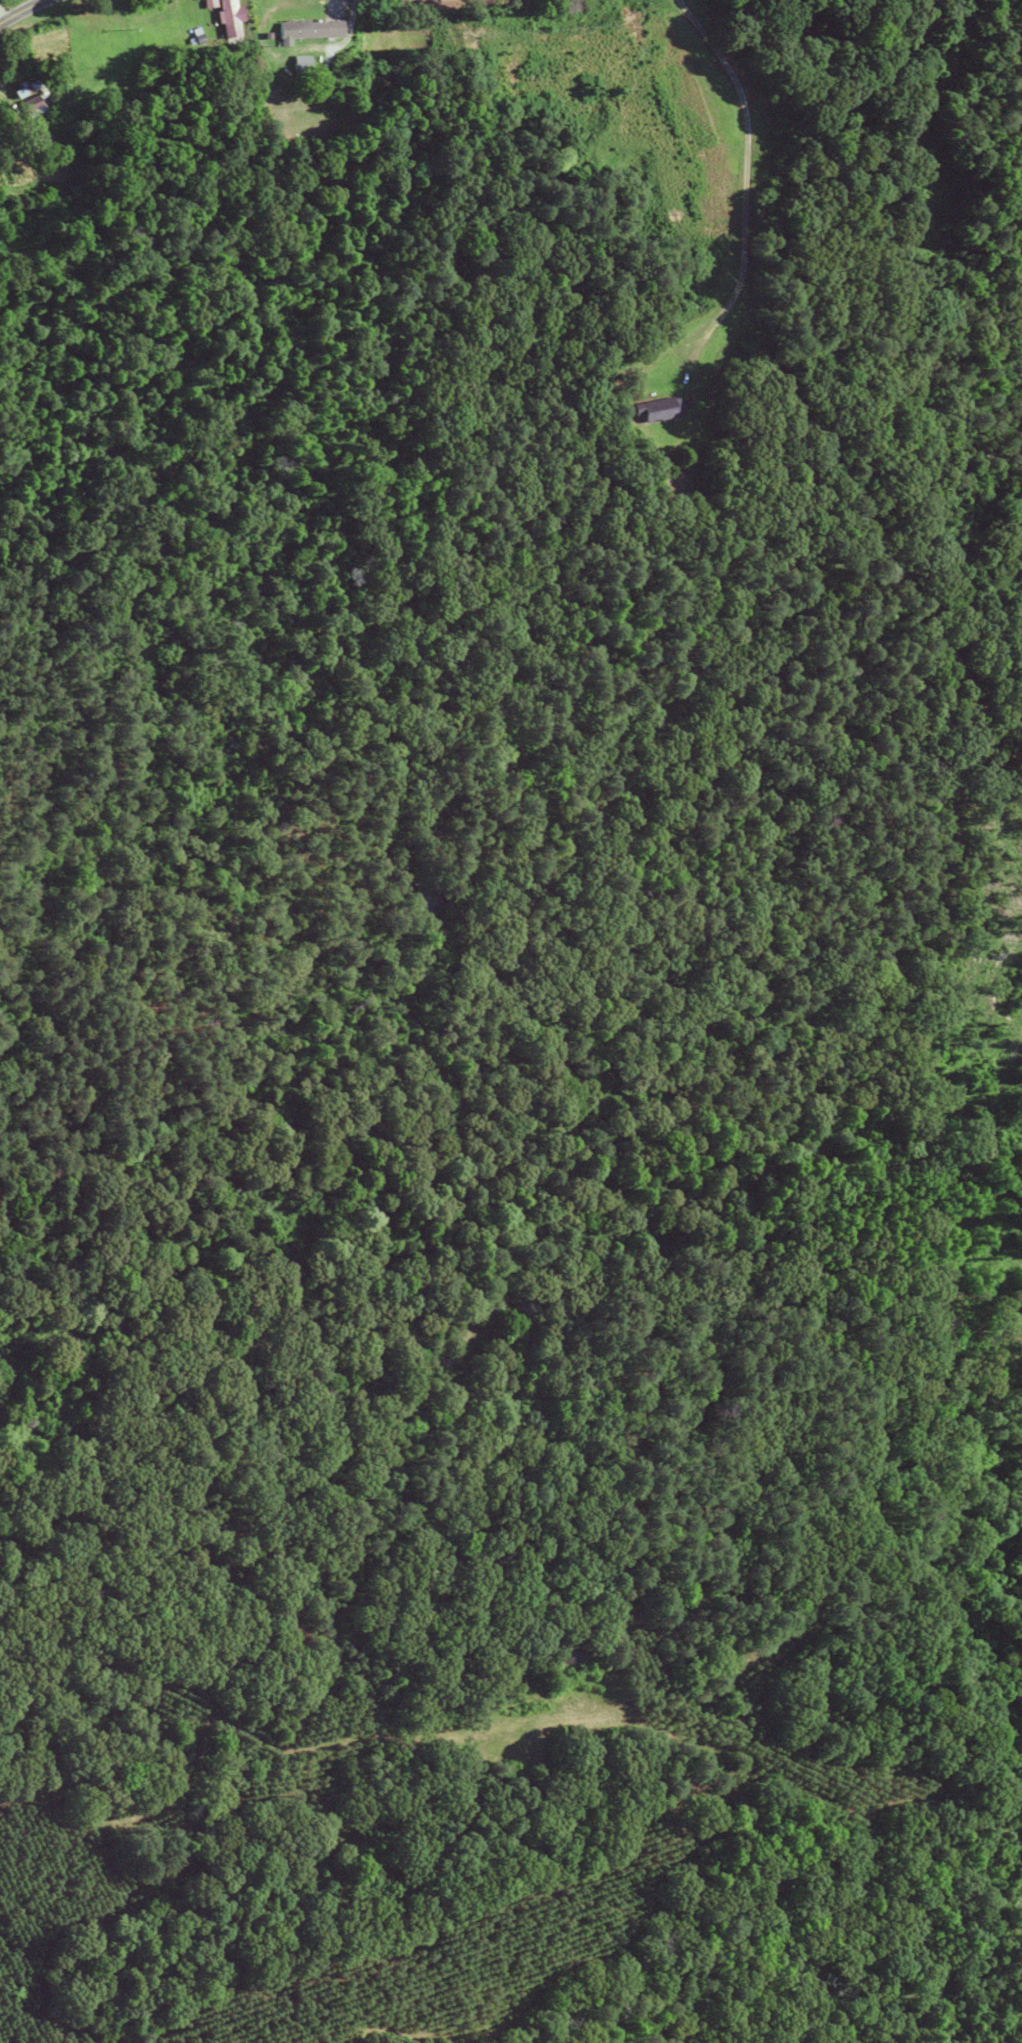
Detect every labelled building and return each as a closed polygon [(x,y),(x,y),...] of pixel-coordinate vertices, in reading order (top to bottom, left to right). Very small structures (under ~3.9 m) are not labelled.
[(278,22),(278,39),(339,39),(339,22),(278,22)] [(293,70),(305,69),(305,58),(292,59),(293,70)] [(47,87),(43,77),(12,89),(15,99),(47,87)] [(21,108),(27,119),(43,110),(36,99),(21,108)] [(678,415),(675,401),(671,402),(670,396),(633,405),(637,424),(678,415)]
